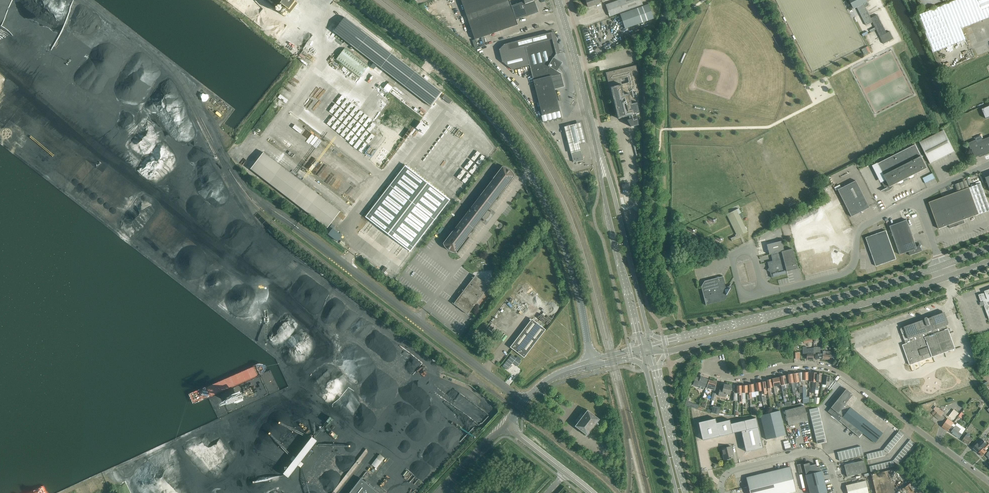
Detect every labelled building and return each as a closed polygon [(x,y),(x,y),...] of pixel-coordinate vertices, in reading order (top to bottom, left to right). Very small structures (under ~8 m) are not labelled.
[(295,9),(300,0),(287,0),(285,3),(295,9)] [(475,40),(490,35),(518,25),(516,20),(511,6),(509,0),(461,0),(475,40)] [(606,5),(610,17),(620,13),(620,14),(643,6),(643,5),(641,0),(620,0),(606,5)] [(871,18),(866,8),(869,6),(866,0),(850,0),(854,9),(857,7),(866,26),(873,22),(884,44),(894,39),(890,31),(887,33),(878,15),(871,18)] [(918,15),(933,52),(966,40),(962,28),(988,18),(988,0),(956,0),(918,15)] [(520,3),(511,6),(516,20),(538,12),(537,7),(535,2),(524,6),(523,2),(520,3)] [(625,29),(654,19),(649,4),(643,6),(620,14),(625,29)] [(442,93),(357,27),(345,18),(334,32),(346,41),(431,107),(442,93)] [(551,33),(508,44),(510,50),(525,46),(542,115),(560,111),(558,102),(554,89),(564,87),(561,73),(557,71),(560,67),(562,63),(554,58),(556,54),(552,39),(551,35),(551,33)] [(865,54),(872,51),(869,45),(862,48),(865,54)] [(336,60),(360,78),(369,66),(345,48),(336,60)] [(339,72),(343,75),(348,70),(344,66),(339,72)] [(635,81),(634,76),(638,75),(636,66),(606,73),(610,88),(613,98),(617,115),(618,119),(629,116),(630,120),(627,120),(631,127),(634,126),(637,125),(639,117),(635,118),(635,115),(639,114),(640,114),(637,103),(639,103),(639,92),(638,92),(635,81)] [(133,75),(132,132),(133,132),(158,110),(158,103),(133,75)] [(323,85),(329,79),(326,76),(320,83),(323,85)] [(376,80),(389,90),(394,83),(392,82),(390,84),(379,76),(376,80)] [(332,80),(325,88),(329,90),(335,83),(332,80)] [(348,87),(342,93),(345,96),(351,90),(348,87)] [(319,96),(322,98),(328,91),(325,88),(319,96)] [(378,90),(374,95),(387,105),(391,100),(378,90)] [(347,98),(350,100),(356,93),(352,91),(347,98)] [(358,94),(352,101),(355,104),(361,97),(358,94)] [(338,105),(344,98),(341,95),(335,102),(338,105)] [(364,98),(358,106),(361,109),(367,101),(364,98)] [(345,99),(340,107),(343,109),(349,102),(345,99)] [(330,113),(337,107),(334,103),(327,110),(330,113)] [(351,103),(345,110),(349,113),(354,105),(351,103)] [(369,104),(364,111),(368,113),(373,106),(369,104)] [(373,116),(379,110),(375,106),(370,113),(373,116)] [(354,117),(360,110),(357,107),(351,114),(354,117)] [(333,115),(342,122),(347,114),(339,108),(333,115)] [(343,123),(348,126),(353,118),(349,115),(343,123)] [(369,116),(363,123),(366,126),(372,119),(369,116)] [(367,127),(372,130),(376,124),(372,120),(367,127)] [(353,139),(365,127),(361,123),(356,129),(356,130),(350,136),(353,139)] [(571,153),(581,151),(579,145),(586,143),(581,123),(564,127),(571,153)] [(955,152),(951,145),(944,130),(920,142),(931,164),(955,152)] [(968,143),(971,149),(972,149),(975,157),(979,156),(980,158),(988,154),(988,137),(977,142),(976,140),(968,143)] [(463,148),(465,146),(458,139),(456,141),(463,148)] [(918,144),(873,163),(882,183),(888,180),(890,185),(929,169),(918,144)] [(427,148),(424,151),(431,157),(434,155),(427,148)] [(453,158),(456,155),(449,149),(446,152),(453,158)] [(571,153),(574,163),(583,160),(581,151),(571,153)] [(251,169),(328,228),(325,231),(337,241),(341,235),(332,228),(334,225),(331,223),(340,211),(264,152),(251,169)] [(146,176),(151,171),(136,155),(131,160),(146,176)] [(175,174),(180,176),(194,166),(196,159),(190,157),(192,159),(189,161),(188,161),(182,165),(181,168),(180,166),(182,164),(178,163),(176,165),(175,168),(172,170),(175,174)] [(366,217),(410,252),(450,200),(406,165),(366,217)] [(504,167),(502,167),(493,179),(453,232),(452,231),(443,243),(444,245),(444,246),(445,247),(446,248),(447,249),(448,250),(449,251),(450,251),(451,252),(453,252),(454,253),(455,253),(465,241),(482,218),(483,219),(484,221),(485,221),(486,220),(487,219),(488,219),(488,218),(489,217),(490,216),(490,215),(491,214),(491,213),(491,212),(489,211),(488,210),(505,188),(515,176),(514,175),(513,174),(513,172),(512,171),(511,170),(510,170),(509,169),(508,168),(506,168),(505,167),(504,167)] [(934,173),(924,177),(926,183),(936,178),(934,173)] [(858,180),(842,186),(841,184),(835,186),(837,190),(840,188),(851,215),(870,208),(858,180)] [(975,185),(929,202),(939,229),(949,225),(950,229),(965,223),(964,220),(988,211),(988,205),(981,183),(975,185)] [(838,233),(852,226),(842,204),(843,203),(841,197),(832,201),(835,207),(828,210),(838,233)] [(741,235),(748,232),(740,213),(742,212),(740,208),(728,213),(738,235),(732,237),(733,241),(742,237),(741,235)] [(909,252),(910,256),(922,251),(921,247),(921,245),(919,244),(919,246),(917,247),(907,220),(890,226),(900,255),(909,252)] [(866,238),(876,266),(896,259),(886,231),(866,238)] [(783,240),(768,243),(772,260),(769,260),(772,276),(788,273),(787,270),(798,268),(794,248),(785,250),(783,240)] [(396,252),(398,254),(404,248),(402,246),(396,252)] [(813,250),(803,252),(806,267),(815,265),(819,267),(838,263),(840,264),(846,253),(835,248),(833,252),(815,255),(813,250)] [(459,294),(460,295),(454,304),(467,315),(489,286),(475,276),(463,292),(461,291),(459,294)] [(724,276),(703,280),(707,304),(730,299),(728,287),(726,287),(724,276)] [(984,291),(985,293),(983,294),(983,293),(978,295),(981,302),(983,301),(985,305),(984,306),(988,319),(988,290),(984,291)] [(903,345),(910,365),(955,349),(948,329),(946,330),(945,326),(947,325),(943,313),(928,319),(928,318),(927,318),(927,317),(926,318),(925,318),(925,319),(925,320),(900,328),(904,341),(906,340),(907,344),(903,345)] [(510,347),(524,358),(546,330),(532,319),(510,347)] [(461,334),(468,325),(464,321),(457,330),(461,334)] [(813,357),(814,349),(808,349),(808,347),(802,347),(803,354),(807,354),(807,359),(813,360),(813,357)] [(814,347),(814,349),(813,357),(815,357),(815,359),(822,359),(822,351),(823,347),(814,347)] [(825,351),(822,351),(822,359),(829,359),(830,358),(832,358),(832,351),(825,351)] [(523,360),(513,353),(504,365),(509,369),(514,362),(519,365),(523,360)] [(833,364),(839,367),(842,361),(836,358),(833,364)] [(797,373),(792,374),(794,387),(795,388),(800,387),(800,386),(802,385),(802,383),(801,383),(800,382),(799,382),(797,373)] [(792,374),(787,375),(788,384),(791,383),(793,394),(796,394),(795,388),(794,387),(792,374)] [(822,384),(826,385),(826,387),(830,391),(836,383),(834,381),(833,382),(830,380),(830,377),(823,376),(822,384)] [(693,385),(697,387),(703,390),(704,387),(705,387),(708,380),(701,377),(700,379),(696,377),(693,385)] [(772,379),(774,392),(775,394),(777,394),(775,386),(780,385),(779,377),(772,379)] [(706,388),(715,390),(717,382),(709,380),(706,388)] [(730,393),(732,386),(724,384),(724,387),(720,386),(718,396),(725,397),(726,392),(730,393)] [(749,394),(750,400),(751,407),(753,407),(752,397),(756,397),(755,392),(754,392),(753,384),(748,385),(749,394)] [(831,408),(828,412),(843,424),(847,427),(848,428),(860,437),(863,433),(875,443),(882,433),(845,404),(853,395),(846,390),(831,408)] [(785,411),(788,426),(808,421),(804,406),(785,411)] [(950,416),(955,419),(960,411),(954,408),(950,416)] [(575,426),(587,436),(600,419),(588,410),(575,426)] [(935,411),(932,414),(934,416),(938,420),(944,414),(939,410),(937,413),(935,411)] [(760,416),(766,440),(786,435),(780,411),(760,416)] [(716,419),(699,422),(703,440),(741,431),(746,451),(763,448),(756,418),(731,424),(730,420),(717,423),(716,419)] [(942,427),(959,439),(962,435),(959,432),(961,429),(956,426),(954,428),(952,426),(953,423),(947,419),(942,427)] [(962,441),(969,445),(972,441),(968,438),(969,435),(967,433),(962,441)] [(313,435),(286,474),(291,477),(299,465),(302,467),(305,463),(304,462),(319,439),(313,435)] [(977,443),(972,448),(977,453),(987,444),(983,440),(979,444),(977,443)] [(981,450),(978,453),(982,456),(987,451),(985,450),(988,446),(988,444),(988,443),(987,445),(981,450)] [(722,449),(724,460),(734,458),(731,447),(722,449)] [(381,453),(372,464),(378,468),(386,458),(381,453)] [(357,460),(341,483),(344,485),(360,462),(357,460)] [(844,465),(847,477),(867,472),(864,460),(844,465)] [(827,492),(822,471),(820,471),(819,466),(816,467),(816,464),(810,466),(809,463),(803,464),(806,475),(805,475),(810,492),(823,492),(827,492)] [(803,464),(797,466),(799,473),(805,472),(803,464)] [(750,492),(789,492),(796,491),(790,467),(746,478),(750,492)] [(157,483),(165,482),(164,477),(166,477),(165,471),(162,471),(162,472),(159,473),(160,476),(159,476),(160,482),(157,482),(157,483)] [(352,489),(349,492),(380,492),(361,478),(352,489)] [(848,492),(868,492),(865,481),(846,486),(848,492)]
